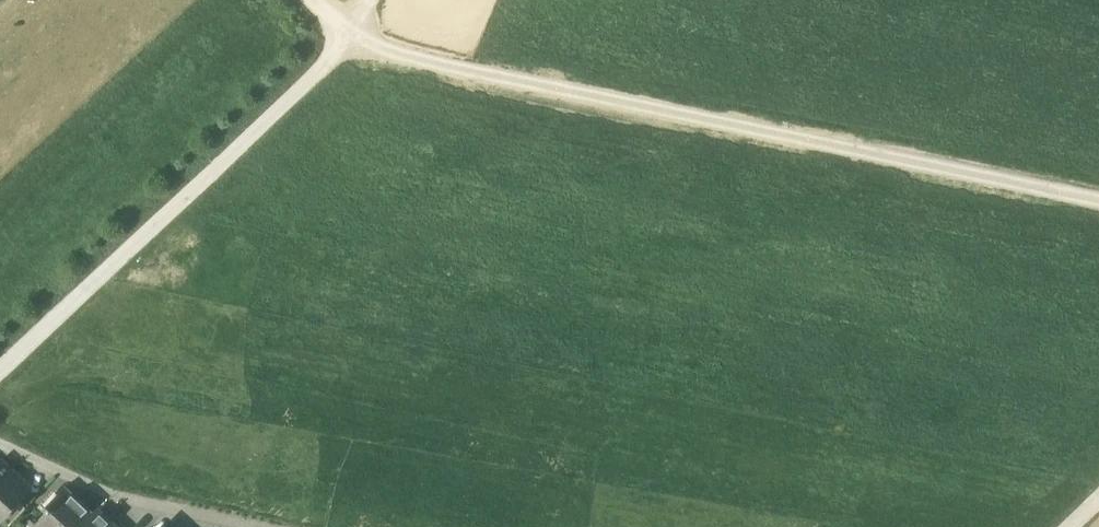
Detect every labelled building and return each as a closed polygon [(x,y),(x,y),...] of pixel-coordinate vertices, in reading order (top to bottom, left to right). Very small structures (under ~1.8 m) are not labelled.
[(0,461),(0,518),(28,488),(0,461)] [(66,486),(43,510),(47,514),(36,525),(39,526),(81,526),(94,513),(66,486)] [(97,510),(94,513),(81,526),(115,526),(97,510)]
